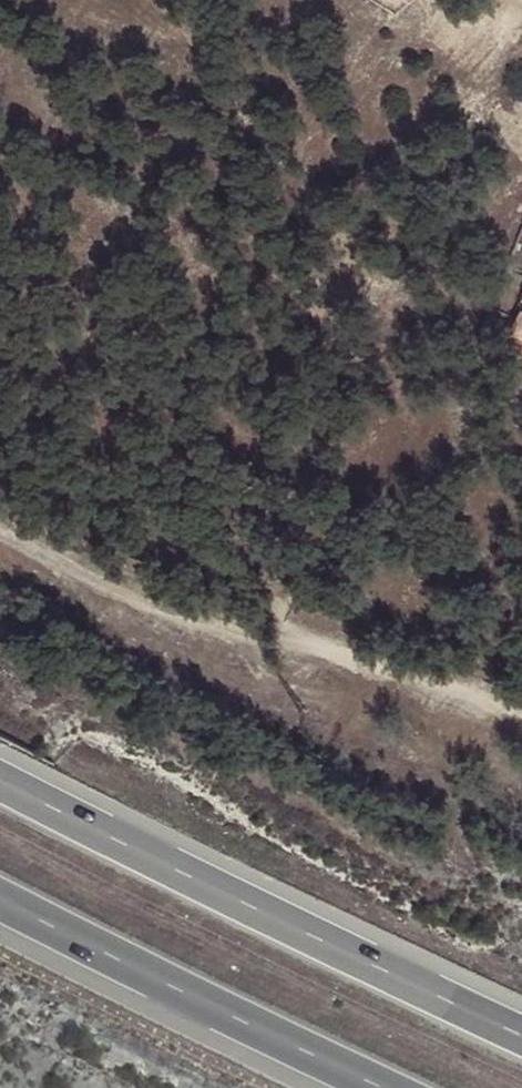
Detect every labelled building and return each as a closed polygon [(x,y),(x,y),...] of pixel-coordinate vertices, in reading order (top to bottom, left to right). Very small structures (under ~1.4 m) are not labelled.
[(521,345),(521,309),(507,337),(521,345)]
